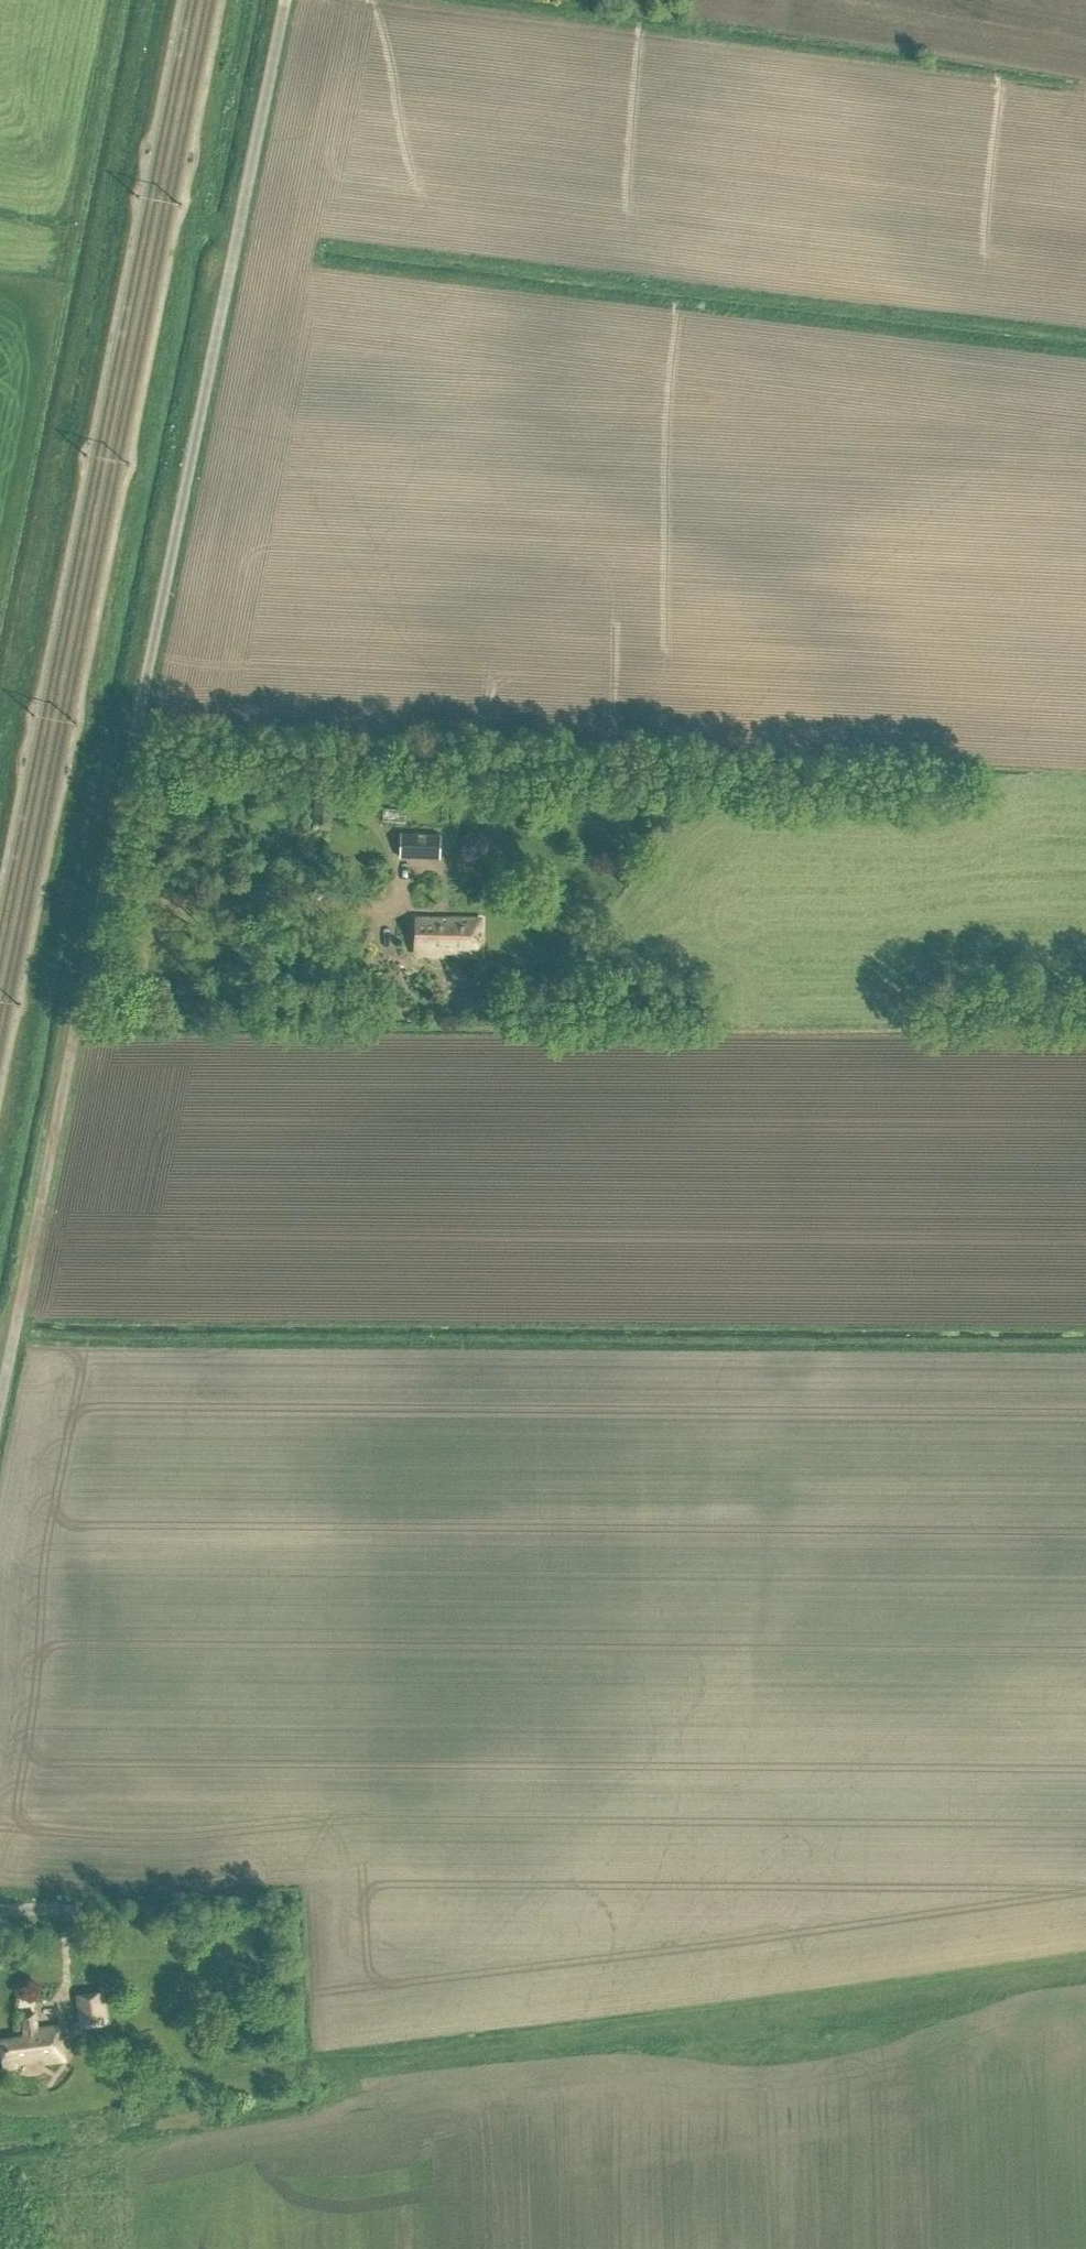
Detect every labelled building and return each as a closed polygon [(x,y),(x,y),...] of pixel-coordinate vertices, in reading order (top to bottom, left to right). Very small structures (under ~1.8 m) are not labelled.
[(439,861),(440,835),(400,834),(399,859),(439,861)] [(480,957),(481,919),(416,918),(415,956),(480,957)] [(80,2030),(109,2026),(104,1992),(75,1996),(80,2030)] [(36,2014),(22,2016),(25,2037),(0,2040),(3,2066),(41,2061),(41,2064),(63,2061),(59,2026),(38,2029),(36,2014)]
